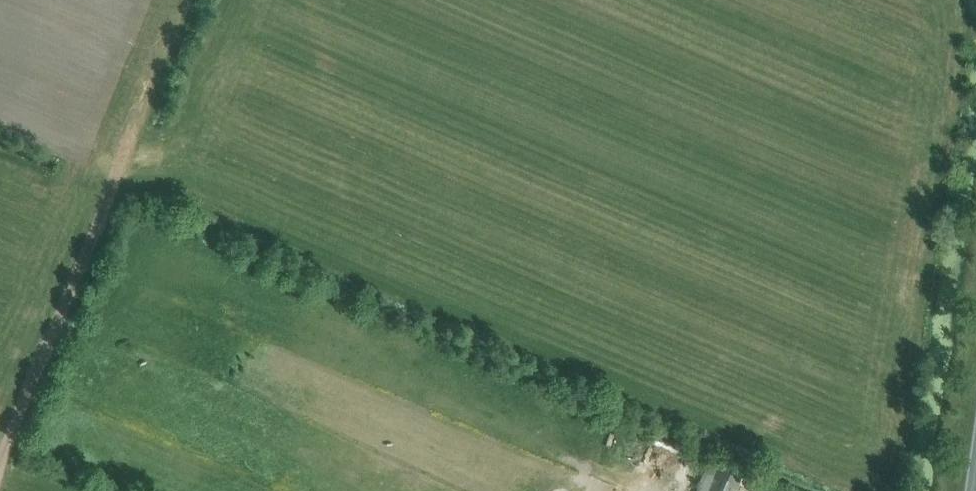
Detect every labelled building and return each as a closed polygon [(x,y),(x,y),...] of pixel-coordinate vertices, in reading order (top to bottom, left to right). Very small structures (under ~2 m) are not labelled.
[(692,487),(690,490),(735,490),(742,474),(709,460),(697,489),(692,487)]
